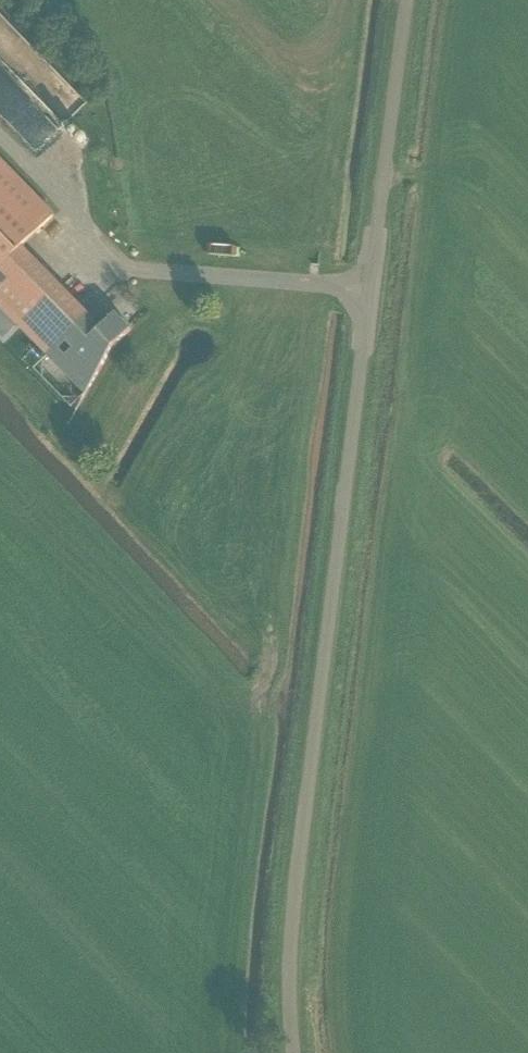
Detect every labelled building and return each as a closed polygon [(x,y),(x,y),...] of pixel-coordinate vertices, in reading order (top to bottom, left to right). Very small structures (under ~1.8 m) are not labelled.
[(5,13),(0,15),(0,55),(30,91),(40,98),(45,107),(28,115),(18,124),(41,140),(29,158),(56,145),(63,135),(54,130),(49,123),(63,117),(76,98),(74,95),(5,13)] [(2,90),(8,81),(0,71),(0,89),(2,90)] [(8,261),(54,215),(0,159),(0,306),(48,355),(68,335),(80,348),(64,364),(89,390),(113,348),(131,330),(115,314),(101,328),(35,261),(21,274),(8,261)]
